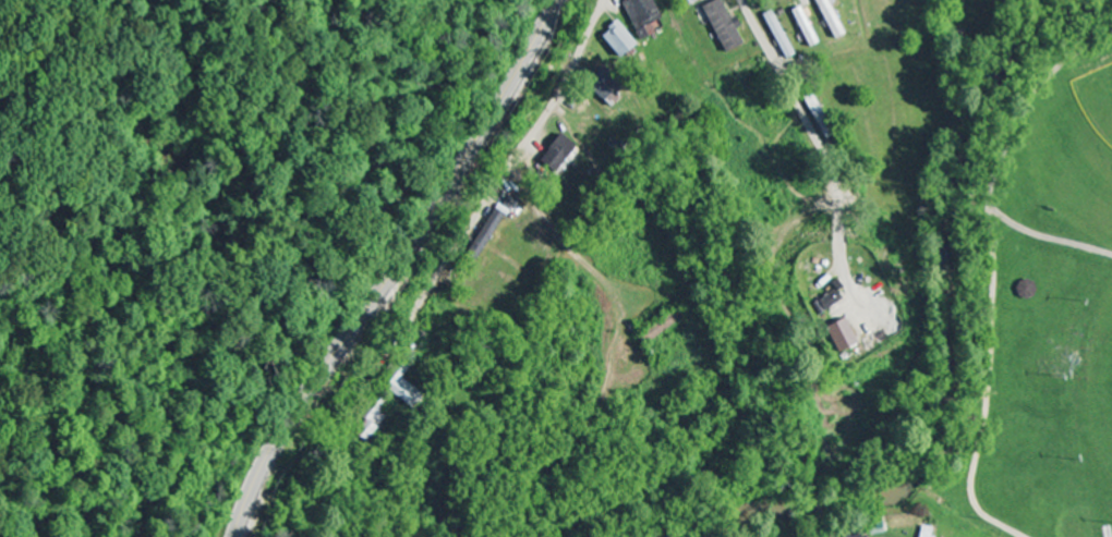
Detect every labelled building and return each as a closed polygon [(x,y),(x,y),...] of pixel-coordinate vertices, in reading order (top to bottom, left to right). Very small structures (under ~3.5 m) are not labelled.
[(649,23),(659,18),(651,0),(622,0),(640,40),(654,34),(649,23)] [(722,53),(744,43),(732,18),(729,19),(719,0),(715,0),(701,7),(722,53)] [(829,0),(815,0),(830,41),(842,37),(831,6),(829,0)] [(817,45),(800,7),(790,11),(808,49),(817,45)] [(763,14),(782,61),(792,57),(773,10),(763,14)] [(635,45),(617,21),(599,35),(617,59),(635,45)] [(581,82),(599,102),(612,91),(593,71),(581,82)] [(503,214),(492,209),(469,256),(480,261),(503,214)] [(818,314),(840,300),(834,291),(812,305),(818,314)] [(855,344),(843,319),(823,329),(836,354),(855,344)] [(412,369),(405,364),(387,389),(412,406),(422,392),(404,380),(412,369)]
